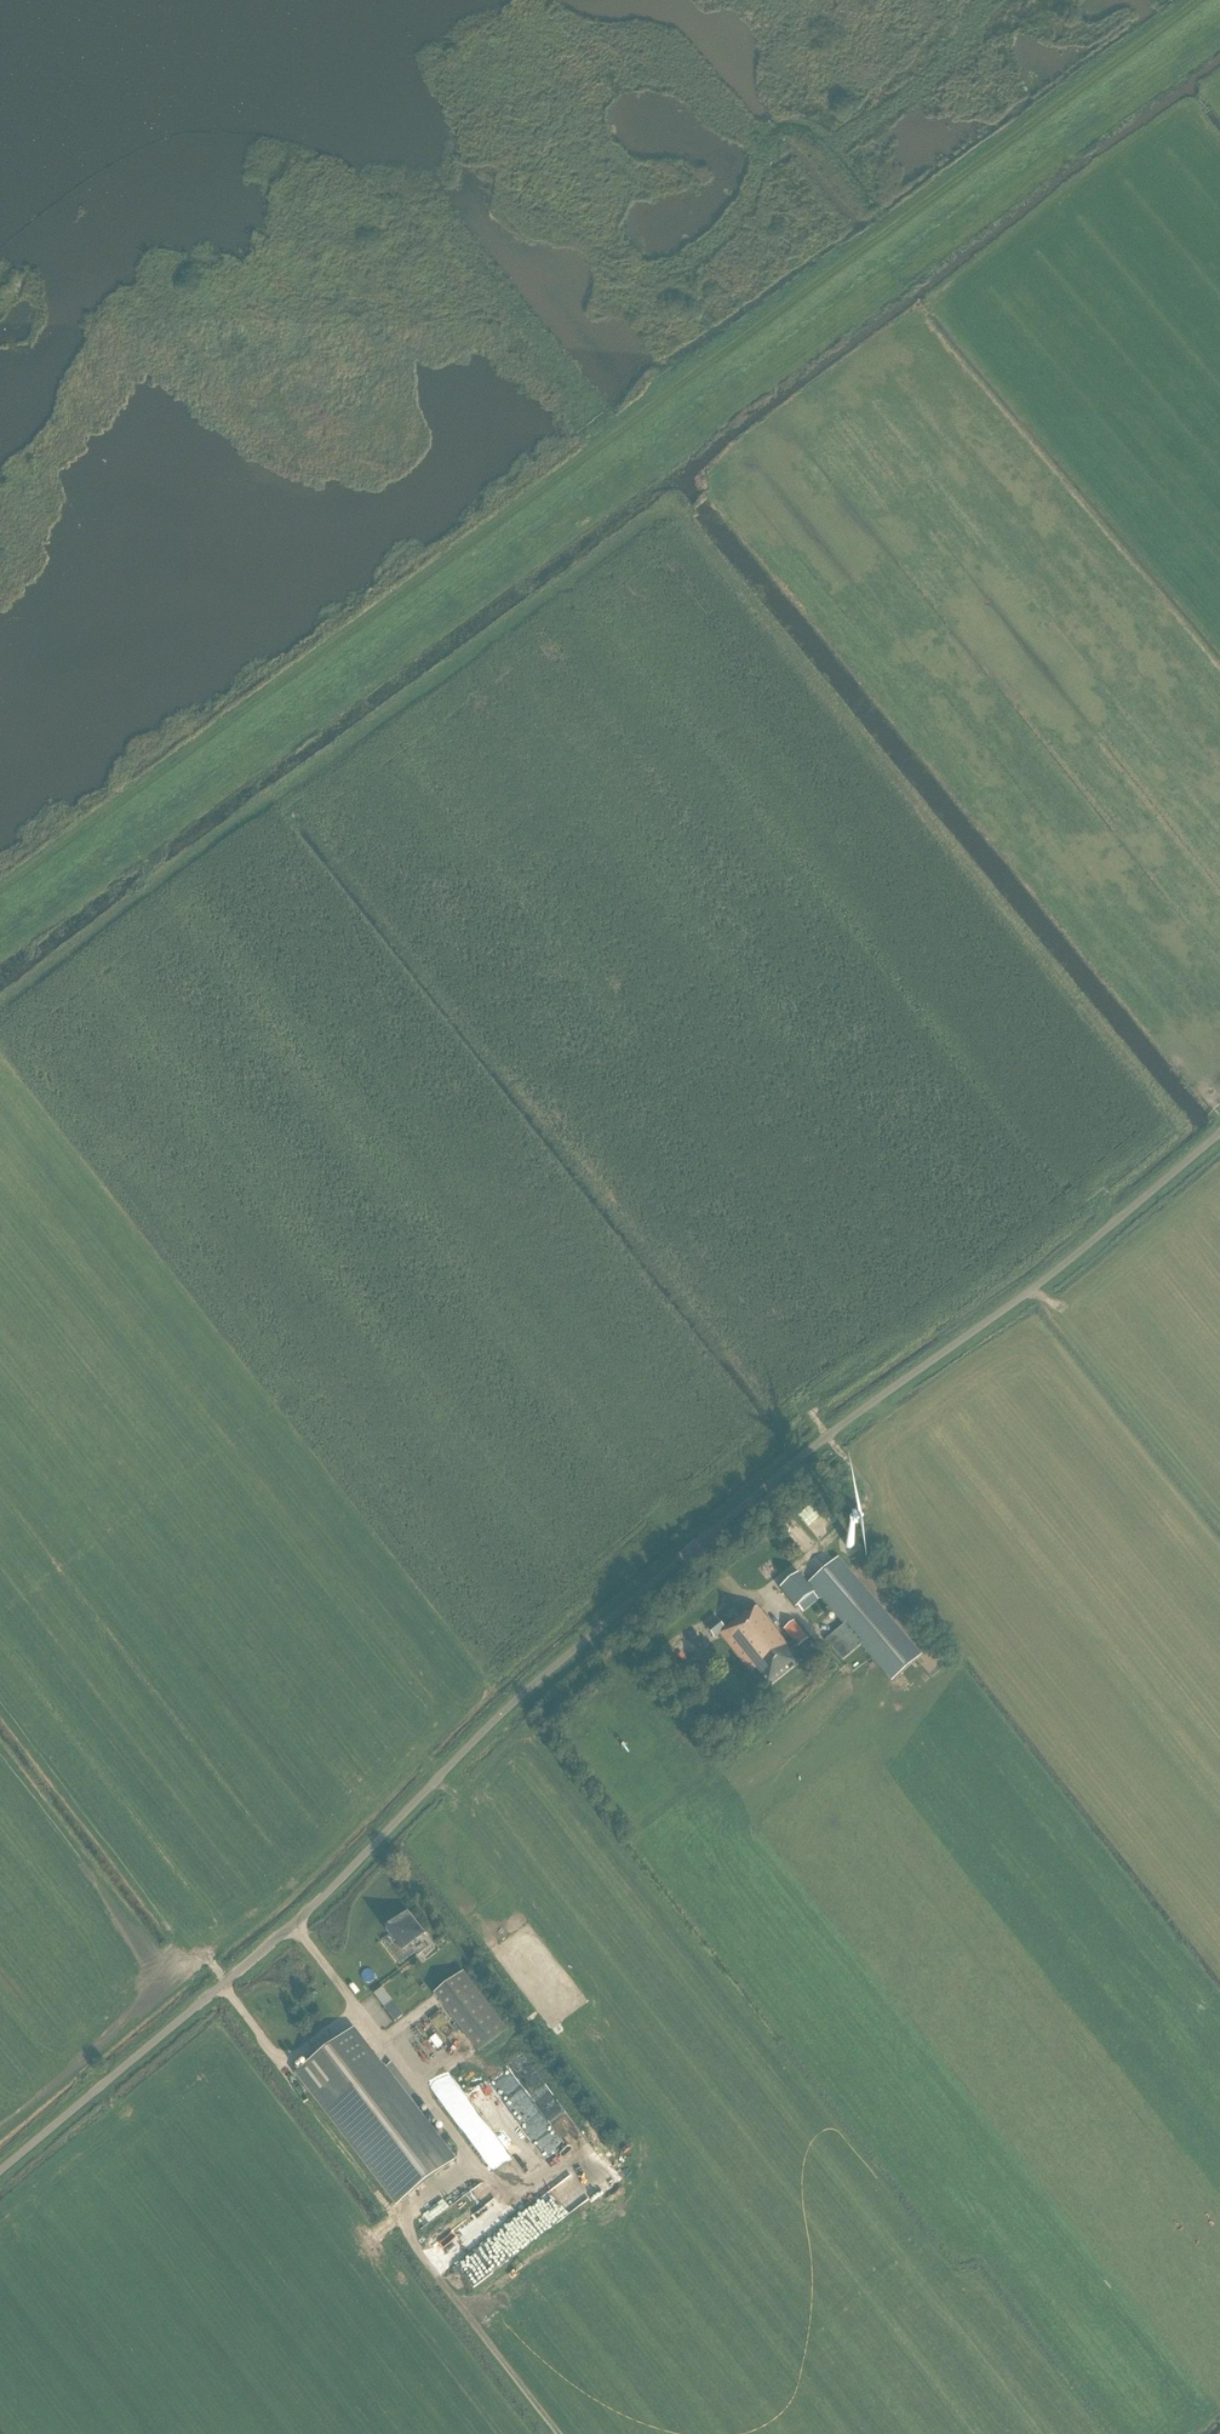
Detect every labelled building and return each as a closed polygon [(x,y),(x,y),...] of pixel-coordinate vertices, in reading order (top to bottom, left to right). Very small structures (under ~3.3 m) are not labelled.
[(813,1503),(799,1513),(810,1529),(825,1518),(813,1503)] [(852,1541),(850,1540),(848,1541),(847,1542),(846,1543),(845,1545),(846,1547),(847,1548),(848,1549),(850,1549),(852,1549),(853,1548),(854,1547),(854,1545),(854,1543),(853,1542),(852,1541)] [(843,1660),(862,1645),(892,1681),(921,1656),(838,1558),(809,1583),(844,1624),(826,1640),(843,1660)] [(798,1575),(780,1589),(795,1608),(798,1607),(802,1612),(818,1600),(798,1575)] [(797,1645),(798,1647),(808,1639),(794,1621),(784,1629),(793,1641),(788,1646),(757,1607),(748,1614),(746,1612),(724,1629),(717,1620),(707,1629),(714,1638),(719,1634),(765,1691),(803,1660),(793,1648),(797,1645)] [(711,1688),(704,1693),(709,1698),(715,1693),(711,1688)] [(407,1913),(385,1929),(389,1935),(381,1941),(399,1965),(414,1954),(417,1957),(418,1957),(409,1945),(415,1941),(423,1952),(424,1951),(416,1940),(423,1935),(431,1946),(407,1913)] [(507,2030),(463,1972),(434,1995),(478,2053),(507,2030)] [(402,2016),(391,2002),(383,2008),(394,2022),(402,2016)] [(440,2008),(428,2016),(444,2038),(440,2041),(433,2031),(430,2033),(446,2057),(458,2048),(448,2033),(454,2029),(449,2021),(444,2025),(441,2020),(446,2017),(440,2008)] [(296,2074),(297,2075),(397,2205),(455,2161),(354,2029),(296,2074)] [(511,2059),(531,2090),(543,2082),(523,2051),(511,2059)] [(422,2067),(431,2060),(426,2055),(418,2062),(422,2067)] [(438,2081),(441,2102),(454,2100),(453,2093),(459,2093),(457,2078),(438,2081)] [(573,2121),(564,2125),(570,2135),(578,2130),(573,2121)] [(532,2162),(539,2157),(531,2147),(524,2153),(532,2162)] [(524,2171),(515,2159),(502,2169),(502,2170),(495,2175),(503,2186),(524,2171)] [(579,2182),(582,2176),(572,2170),(568,2175),(579,2182)]
